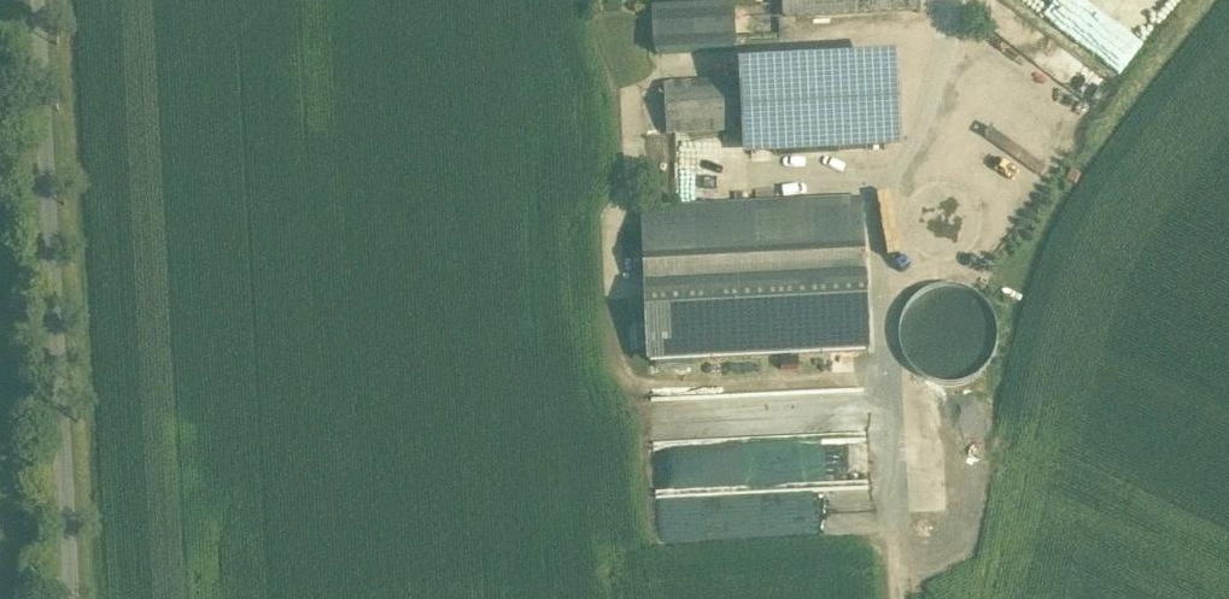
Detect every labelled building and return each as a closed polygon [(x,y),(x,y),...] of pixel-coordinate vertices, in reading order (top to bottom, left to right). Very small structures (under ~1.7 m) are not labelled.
[(782,21),(923,14),(922,0),(780,0),(782,21)] [(736,8),(653,12),(655,58),(738,54),(736,8)] [(739,82),(666,86),(668,137),(745,133),(746,162),(904,153),(899,68),(739,77),(739,82)] [(863,204),(644,215),(650,365),(870,354),(863,204)] [(900,342),(904,358),(914,372),(928,382),(944,387),(961,387),(977,380),(989,370),(997,356),(1001,340),(999,324),(992,309),(981,298),(967,290),(951,287),(935,290),(920,297),(908,310),(901,325),(900,342)]
